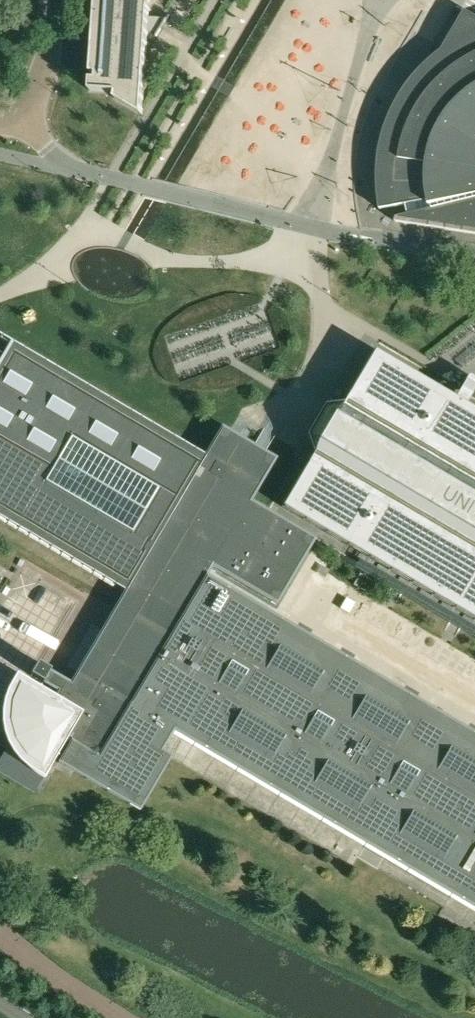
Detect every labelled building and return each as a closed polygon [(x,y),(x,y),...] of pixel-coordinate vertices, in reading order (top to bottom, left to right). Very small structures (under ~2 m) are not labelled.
[(170,14),(169,13),(166,17),(149,16),(149,13),(150,8),(150,0),(97,0),(92,73),(97,74),(97,79),(91,79),(91,91),(117,92),(116,97),(115,98),(142,114),(143,114),(147,45),(148,31),(157,32),(156,35),(157,36),(170,14)] [(474,15),(472,14),(447,56),(440,61),(434,67),(427,73),(422,79),(416,86),(411,93),(407,100),(402,107),(400,112),(396,120),(393,128),(391,136),(389,144),(387,151),(387,153),(386,161),(385,170),(385,178),(385,187),(386,192),(386,195),(387,200),(388,207),(395,206),(405,205),(407,214),(402,216),(397,217),(396,221),(474,234),(474,16),(474,15)] [(125,591),(120,600),(102,630),(77,673),(71,683),(50,670),(42,665),(38,663),(30,676),(57,691),(54,696),(17,673),(7,690),(4,700),(2,711),(2,722),(3,731),(4,733),(7,743),(13,753),(20,761),(28,768),(43,778),(44,778),(66,741),(70,744),(64,754),(65,754),(136,796),(162,751),(173,732),(474,909),(474,733),(208,576),(213,567),(276,605),(286,589),(316,538),(251,500),(246,498),(267,463),(265,461),(261,459),(250,453),(246,450),(223,436),(208,461),(204,458),(205,457),(204,457),(203,456),(203,455),(13,343),(12,344),(11,343),(11,344),(10,343),(0,359),(0,518),(125,591)] [(280,507),(318,529),(345,545),(420,589),(474,621),(474,412),(462,404),(468,395),(474,383),(474,381),(467,377),(459,390),(454,399),(371,351),(359,371),(339,406),(324,409),(307,437),(313,451),(310,456),(280,507)] [(361,574),(354,585),(371,595),(378,584),(361,574)]
